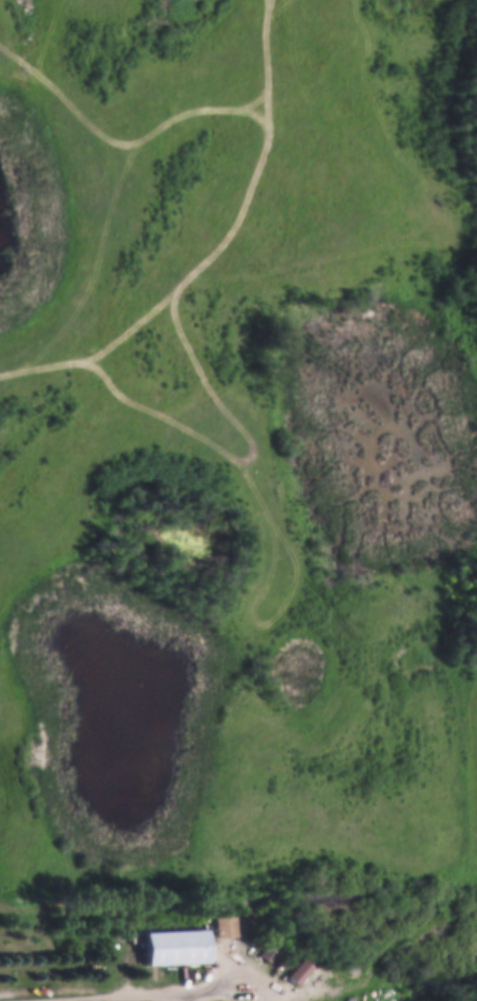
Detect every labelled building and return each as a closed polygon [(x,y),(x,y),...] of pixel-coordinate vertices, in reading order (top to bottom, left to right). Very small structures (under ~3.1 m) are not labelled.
[(213,940),(233,940),(233,921),(213,921),(213,940)] [(141,930),(203,927),(205,959),(143,962),(141,930)]
